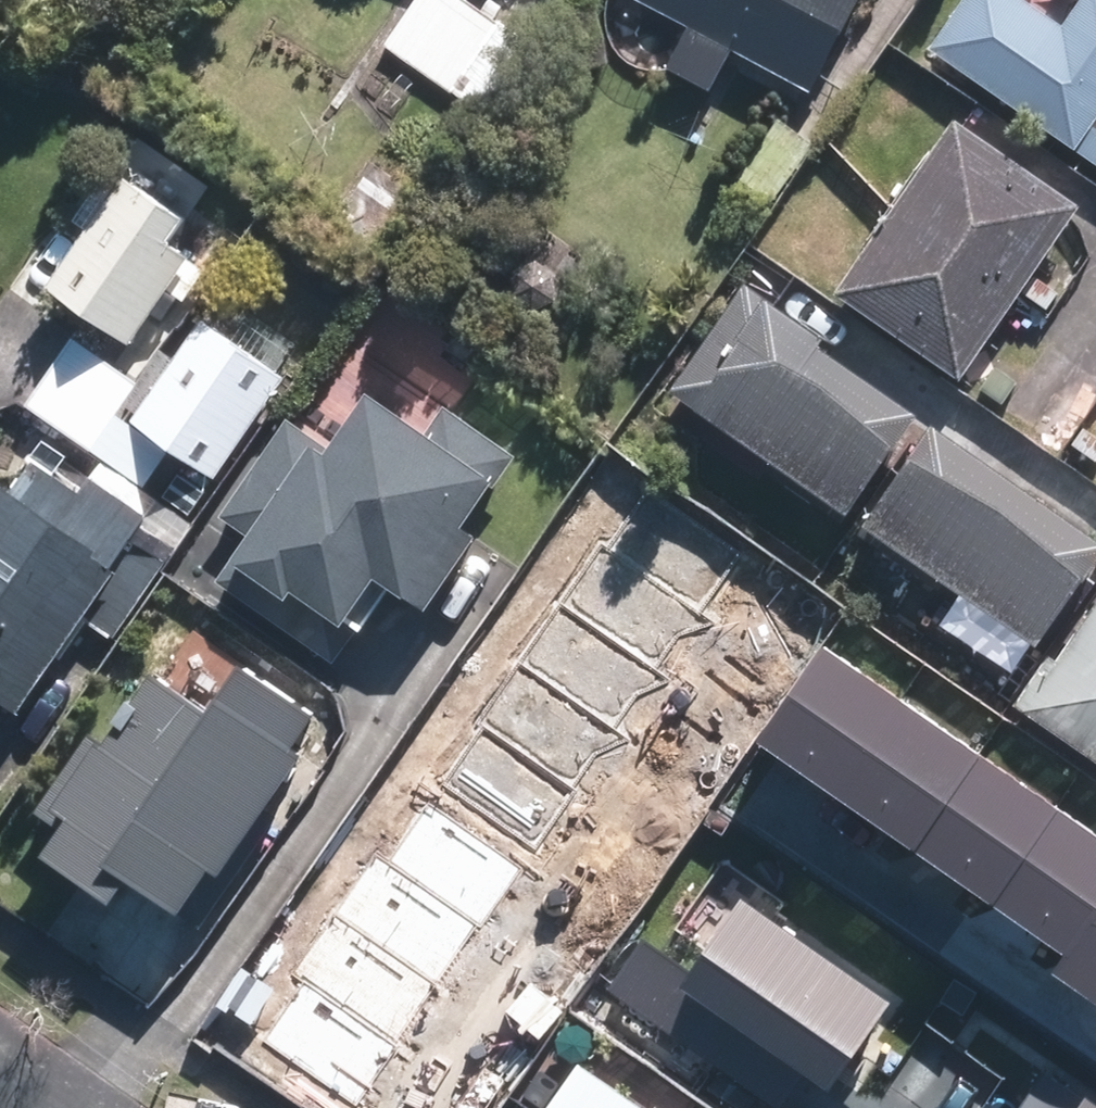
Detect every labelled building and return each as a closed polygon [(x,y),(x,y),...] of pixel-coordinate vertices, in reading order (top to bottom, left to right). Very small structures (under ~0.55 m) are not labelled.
[(377,49),(447,98),(496,28),(456,0),(411,0),(377,49)] [(860,0),(626,0),(686,32),(664,72),(709,95),(730,55),(810,97),(860,0)] [(1080,155),(1095,132),(1095,0),(1086,0),(1069,24),(1033,0),(967,0),(933,50),(1080,155)] [(963,386),(1087,211),(958,120),(835,295),(963,386)] [(364,256),(409,192),(370,166),(326,229),(364,256)] [(122,178),(44,288),(128,346),(188,261),(170,249),(188,224),(122,178)] [(476,520),(522,452),(456,408),(490,359),(387,289),(298,420),(289,414),(221,515),(251,536),(237,557),(294,594),(299,586),(364,630),(398,581),(433,604),(485,527),(476,520)] [(684,397),(679,406),(846,522),(912,426),(813,357),(821,346),(746,293),(674,388),(684,397)] [(200,322),(127,424),(210,481),(283,380),(200,322)] [(22,407),(140,491),(167,453),(115,417),(137,385),(71,337),(22,407)] [(1019,391),(992,373),(980,391),(1007,409),(1019,391)] [(1087,421),(1075,439),(1095,453),(1095,428),(1087,421)] [(866,536),(1034,654),(1095,564),(1095,556),(933,441),(866,536)] [(36,461),(15,491),(0,481),(0,706),(16,717),(82,622),(109,642),(162,566),(129,543),(148,517),(92,478),(81,494),(36,461)] [(176,476),(159,501),(186,520),(204,495),(176,476)] [(567,880),(777,584),(654,497),(444,793),(567,880)] [(1095,763),(1095,610),(1061,662),(1049,654),(1013,705),(1095,763)] [(218,652),(79,846),(204,934),(379,690),(310,642),(274,692),(218,652)] [(820,644),(754,739),(1063,955),(1050,973),(1095,1006),(1095,837),(820,644)] [(534,881),(415,795),(242,1035),(344,1107),(370,1107),(534,881)] [(639,940),(606,989),(786,1106),(809,1070),(837,1088),(897,997),(742,896),(691,974),(639,940)] [(580,1064),(549,1107),(644,1107),(580,1064)] [(1043,1075),(1022,1107),(1095,1107),(1043,1075)]
